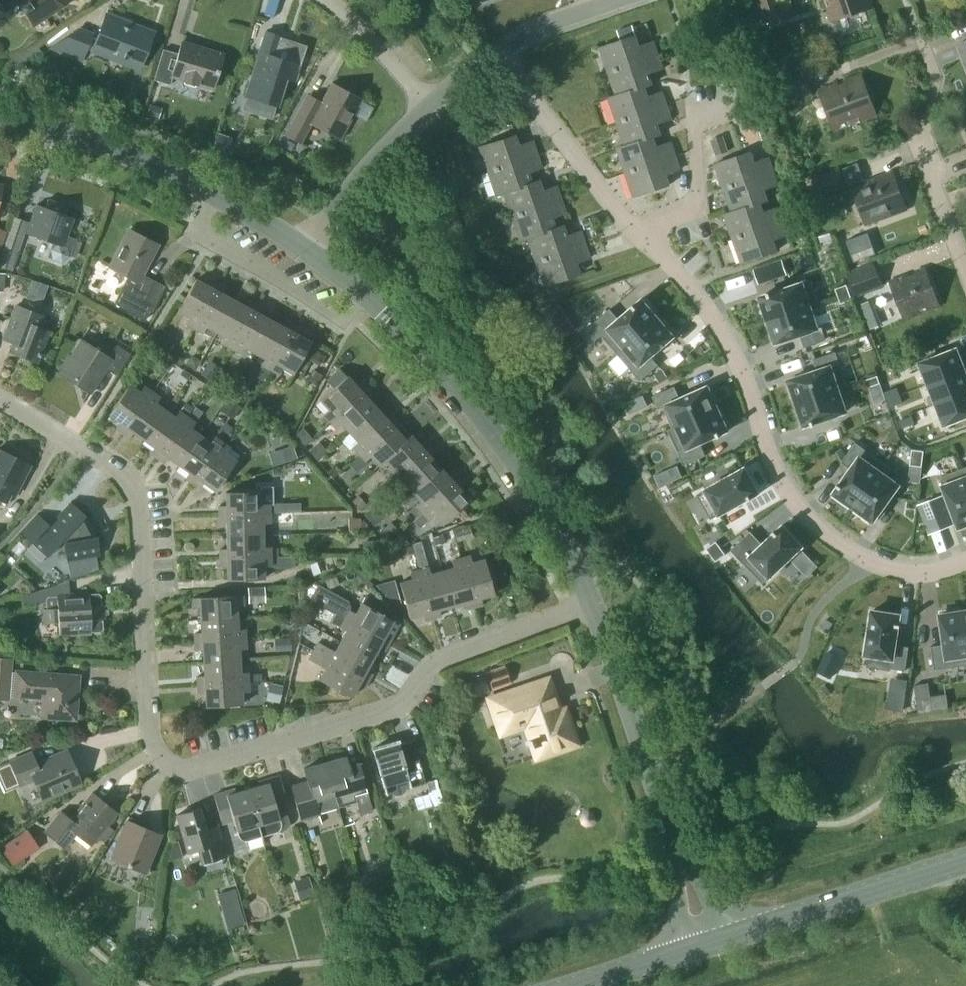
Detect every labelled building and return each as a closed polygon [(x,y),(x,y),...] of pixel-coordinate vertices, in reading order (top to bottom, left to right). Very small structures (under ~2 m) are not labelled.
[(26,3),(22,7),(33,23),(62,3),(63,0),(24,0),(26,3)] [(761,22),(790,13),(786,0),(754,0),(761,22)] [(872,6),(870,0),(825,0),(832,19),(872,6)] [(138,64),(149,34),(107,17),(100,36),(92,33),(91,36),(76,31),(54,46),(54,47),(83,59),(87,49),(95,52),(96,48),(138,64)] [(618,29),(622,40),(636,35),(633,24),(618,29)] [(293,80),(299,64),(274,56),(280,36),(265,31),(257,56),(258,56),(246,96),(276,105),(285,77),(293,80)] [(608,72),(659,55),(654,41),(640,46),(637,35),(600,48),(608,72)] [(212,89),(223,53),(181,40),(178,53),(162,48),(153,79),(170,84),(172,76),(212,89)] [(957,44),(965,66),(965,40),(957,44)] [(608,72),(616,95),(645,85),(645,86),(653,83),(650,73),(664,69),(659,55),(608,72)] [(776,79),(785,105),(814,94),(805,69),(776,79)] [(862,74),(838,83),(838,82),(819,88),(834,131),(877,114),(862,74)] [(307,93),(304,99),(285,134),(300,143),(311,123),(339,139),(361,98),(331,82),(321,100),(307,93)] [(616,121),(667,104),(662,90),(648,95),(645,86),(645,85),(616,95),(608,98),(616,121)] [(159,118),(162,107),(149,103),(146,114),(159,118)] [(672,118),(667,104),(616,121),(624,145),(653,136),(661,133),(658,123),(672,118)] [(486,171),(538,154),(533,140),(518,145),(515,135),(478,147),(486,171)] [(711,139),(716,155),(729,151),(723,135),(711,139)] [(656,146),(653,136),(624,145),(616,148),(625,172),(676,155),(671,141),(656,146)] [(723,189),(773,172),(768,158),(756,163),(752,152),(715,164),(723,189)] [(494,196),(502,193),(531,184),(530,182),(528,173),(542,168),(538,154),(486,171),(494,196)] [(676,155),(625,172),(633,196),(669,184),(666,174),(681,169),(676,155)] [(848,189),(839,164),(811,174),(820,199),(848,189)] [(723,189),(731,211),(731,213),(761,203),(768,201),(765,191),(778,186),(773,172),(723,189)] [(865,226),(907,210),(893,173),(851,188),(865,226)] [(510,217),(562,200),(557,186),(543,191),(539,179),(530,182),(531,184),(502,193),(510,217)] [(33,235),(52,242),(50,248),(52,259),(62,263),(70,256),(77,238),(66,235),(73,216),(65,214),(68,206),(61,204),(59,198),(53,201),(47,198),(44,206),(36,203),(29,225),(36,228),(33,235)] [(566,214),(562,200),(510,217),(518,241),(527,238),(555,229),(555,228),(552,218),(566,214)] [(732,239),(783,221),(778,208),(764,213),(761,203),(731,213),(731,211),(723,214),(732,239)] [(6,240),(0,259),(0,266),(11,270),(27,221),(14,217),(6,240)] [(788,235),(783,221),(732,239),(740,263),(777,251),(773,240),(788,235)] [(563,225),(555,228),(555,229),(527,238),(535,261),(586,244),(581,230),(566,235),(563,225)] [(127,276),(120,290),(114,302),(145,318),(150,310),(152,311),(165,285),(141,273),(157,243),(129,228),(109,267),(127,276)] [(586,244),(535,261),(543,286),(580,274),(576,263),(590,259),(586,244)] [(846,270),(854,294),(882,284),(873,260),(846,270)] [(904,320),(940,305),(925,268),(889,282),(904,320)] [(194,327),(218,283),(210,279),(207,285),(195,278),(178,310),(189,316),(185,322),(194,327)] [(760,297),(768,319),(810,305),(819,302),(812,280),(760,297)] [(206,325),(216,331),(233,299),(222,293),(225,287),(218,283),(194,327),(203,332),(206,325)] [(232,348),(256,303),(248,299),(245,306),(233,299),(216,331),(227,337),(223,343),(232,348)] [(617,352),(658,317),(643,299),(620,319),(610,308),(586,329),(595,340),(602,334),(617,352)] [(244,346),(254,352),(271,320),(260,314),(263,307),(256,303),(232,348),(240,352),(244,346)] [(8,351),(22,356),(22,359),(28,361),(30,359),(37,361),(48,331),(39,328),(43,316),(15,305),(2,338),(12,342),(8,351)] [(810,305),(768,319),(775,341),(818,327),(810,305)] [(673,335),(658,317),(617,352),(642,381),(660,365),(651,355),(673,335)] [(270,368),(294,324),(286,320),(283,326),(271,320),(254,352),(265,357),(261,364),(270,368)] [(301,328),(294,324),(270,368),(278,373),(282,367),(293,373),(310,341),(298,334),(301,328)] [(116,375),(130,353),(116,344),(109,356),(81,339),(70,355),(68,354),(59,369),(61,370),(59,373),(90,393),(106,368),(116,375)] [(957,347),(921,362),(929,382),(965,368),(957,347)] [(789,380),(796,402),(839,388),(848,385),(836,349),(813,356),(817,370),(789,380)] [(221,367),(209,360),(201,373),(213,380),(221,367)] [(929,382),(937,403),(965,391),(965,371),(965,368),(929,382)] [(323,413),(329,421),(367,387),(361,381),(356,385),(347,375),(320,399),(328,409),(323,413)] [(115,427),(122,432),(151,391),(143,386),(139,391),(129,384),(109,414),(119,421),(115,427)] [(668,430),(718,407),(708,386),(681,398),(675,385),(653,395),(659,408),(663,406),(672,427),(668,429),(668,430)] [(349,432),(376,408),(367,398),(372,393),(367,387),(329,421),(336,428),(341,423),(349,432)] [(886,391),(888,398),(900,394),(897,387),(886,391)] [(839,388),(796,402),(804,424),(846,410),(839,388)] [(143,439),(165,410),(155,403),(159,397),(151,391),(122,432),(129,437),(133,431),(143,439)] [(937,403),(945,424),(965,415),(965,391),(937,403)] [(900,394),(888,398),(891,406),(902,402),(900,394)] [(219,410),(233,419),(239,409),(225,399),(219,410)] [(174,417),(165,410),(143,439),(154,447),(150,452),(157,457),(193,408),(185,403),(179,411),(174,417)] [(728,429),(718,407),(668,430),(684,464),(706,454),(700,441),(728,429)] [(168,457),(179,464),(200,435),(190,428),(201,413),(193,408),(157,457),(164,462),(168,457)] [(385,417),(376,408),(349,432),(350,432),(341,440),(349,448),(352,446),(358,453),(396,419),(390,412),(385,417)] [(912,415),(900,420),(903,427),(915,423),(912,415)] [(401,425),(396,419),(358,453),(365,460),(370,455),(379,464),(384,460),(384,459),(405,440),(405,439),(396,430),(401,425)] [(410,434),(405,439),(405,440),(384,459),(384,460),(392,468),(386,473),(393,480),(430,446),(424,440),(419,445),(410,434)] [(200,435),(179,464),(189,472),(185,478),(192,483),(221,442),(214,436),(209,442),(200,435)] [(834,492),(853,506),(885,462),(854,440),(840,459),(852,468),(834,492)] [(328,451),(319,441),(310,449),(319,459),(328,451)] [(229,447),(221,442),(192,483),(199,487),(203,482),(214,490),(235,460),(225,453),(229,447)] [(300,444),(276,450),(279,462),(303,456),(300,444)] [(430,446),(393,480),(399,487),(405,482),(413,491),(439,467),(430,457),(436,452),(430,446)] [(5,502),(10,493),(14,495),(21,481),(17,478),(26,462),(0,449),(0,500),(5,502)] [(365,460),(358,453),(349,461),(357,469),(366,461),(365,460)] [(338,470),(329,459),(322,466),(331,476),(338,470)] [(870,518),(873,520),(899,484),(887,476),(893,468),(885,462),(853,506),(856,508),(854,511),(868,520),(870,518)] [(415,505),(422,512),(459,478),(453,472),(448,477),(439,467),(413,491),(421,500),(415,505)] [(758,491),(745,467),(697,493),(711,518),(758,491)] [(940,476),(959,526),(965,524),(965,477),(962,467),(940,476)] [(459,478),(422,512),(428,519),(434,514),(442,524),(469,499),(459,489),(465,484),(459,478)] [(269,512),(282,512),(282,503),(261,503),(261,491),(225,491),(225,505),(218,505),(218,514),(269,513),(269,512)] [(358,494),(352,501),(360,509),(366,503),(358,494)] [(943,494),(919,503),(923,513),(947,503),(943,494)] [(66,560),(99,554),(94,523),(70,501),(48,524),(37,513),(20,531),(31,542),(27,547),(40,559),(45,554),(45,555),(56,543),(65,551),(66,560)] [(374,525),(387,514),(376,502),(364,514),(374,525)] [(226,535),(262,534),(262,523),(269,522),(269,513),(218,514),(219,522),(226,522),(226,535)] [(457,541),(473,536),(470,525),(454,530),(457,541)] [(775,529),(773,530),(775,532),(763,543),(751,530),(731,549),(763,582),(802,545),(783,525),(777,531),(775,529)] [(393,550),(409,543),(399,532),(387,544),(393,550)] [(219,548),(220,557),(270,556),(270,546),(262,546),(262,534),(226,535),(227,548),(219,548)] [(363,540),(364,554),(384,553),(384,545),(377,546),(377,539),(363,540)] [(451,560),(460,557),(457,546),(448,548),(451,560)] [(460,558),(474,606),(482,604),(480,597),(493,593),(483,558),(472,562),(470,555),(460,558)] [(270,556),(220,557),(220,565),(227,565),(227,579),(263,578),(263,566),(270,565),(270,556)] [(273,556),(273,566),(295,566),(295,556),(273,556)] [(453,567),(441,570),(451,605),(464,601),(466,608),(474,606),(460,558),(451,560),(453,567)] [(451,605),(441,570),(430,574),(428,567),(419,569),(432,618),(441,615),(439,608),(451,605)] [(424,620),(432,618),(419,569),(409,572),(411,579),(399,582),(409,617),(422,613),(424,620)] [(366,595),(362,602),(361,602),(355,613),(351,611),(349,600),(318,583),(310,598),(335,612),(335,613),(388,642),(399,623),(380,612),(384,605),(366,595)] [(264,586),(248,587),(249,602),(265,601),(264,586)] [(103,604),(102,604),(101,595),(98,592),(88,593),(88,592),(48,594),(46,597),(46,608),(43,608),(44,622),(58,621),(59,635),(91,633),(91,631),(100,631),(103,628),(103,619),(104,619),(103,604)] [(200,619),(236,617),(235,605),(243,604),(242,594),(192,597),(192,606),(199,606),(200,619)] [(940,613),(945,643),(931,645),(934,669),(965,664),(965,625),(964,610),(960,610),(960,607),(943,610),(944,613),(940,613)] [(900,614),(872,610),(865,654),(892,658),(890,675),(904,677),(909,646),(895,644),(900,614)] [(330,621),(340,627),(346,630),(340,640),(372,658),(378,646),(384,650),(388,642),(335,613),(330,621)] [(237,629),(236,617),(200,619),(201,632),(194,632),(194,641),(245,638),(244,628),(237,629)] [(275,638),(276,651),(292,650),(291,637),(275,638)] [(203,662),(239,660),(238,648),(245,648),(245,638),(194,641),(195,649),(202,649),(203,662)] [(365,669),(372,658),(340,640),(334,651),(317,641),(312,650),(367,680),(372,673),(365,669)] [(363,688),(367,680),(312,650),(308,658),(325,668),(319,679),(350,696),(357,684),(363,688)] [(13,657),(0,656),(0,699),(9,700),(13,657)] [(240,672),(239,660),(203,662),(204,675),(196,676),(197,684),(247,681),(259,680),(259,673),(247,674),(247,671),(240,672)] [(485,670),(492,690),(511,683),(504,664),(485,670)] [(74,718),(77,677),(17,672),(15,694),(44,696),(42,715),(74,718)] [(241,691),(248,691),(247,681),(197,684),(198,692),(205,692),(206,706),(242,704),(241,691)] [(279,702),(283,685),(269,682),(265,699),(279,702)] [(537,754),(573,741),(563,711),(554,714),(543,682),(491,699),(502,730),(526,722),(537,754)] [(372,748),(383,786),(388,785),(390,789),(391,791),(393,792),(395,793),(397,793),(399,792),(401,792),(403,790),(404,789),(405,787),(405,786),(406,785),(404,780),(423,775),(413,743),(399,747),(397,740),(372,748)] [(40,798),(80,781),(68,752),(37,765),(31,752),(9,761),(19,785),(32,779),(40,798)] [(345,756),(324,762),(338,807),(356,802),(360,814),(371,810),(358,763),(348,766),(345,756)] [(318,812),(338,807),(324,762),(303,768),(307,783),(292,788),(291,784),(290,784),(300,820),(319,814),(318,812)] [(265,783),(247,788),(261,836),(282,829),(283,829),(287,825),(288,819),(285,811),(278,814),(276,807),(287,804),(279,775),(264,779),(265,783)] [(247,840),(261,836),(247,788),(228,794),(227,790),(213,794),(221,823),(233,820),(237,834),(239,838),(243,840),(247,840)] [(91,844),(116,813),(91,792),(69,819),(60,811),(45,830),(65,846),(76,832),(91,844)] [(201,862),(227,855),(218,825),(205,829),(199,808),(176,815),(188,857),(199,854),(201,862)] [(580,817),(582,823),(587,826),(594,825),(597,819),(595,812),(589,810),(584,811),(580,817)] [(144,872),(160,833),(140,825),(142,821),(128,816),(111,859),(144,872)] [(12,865),(39,847),(26,828),(0,847),(0,848),(12,865)] [(453,841),(442,845),(447,860),(457,857),(453,841)] [(338,877),(322,882),(326,894),(341,889),(338,877)] [(304,883),(295,886),(299,898),(308,896),(304,883)] [(237,898),(220,903),(227,928),(245,923),(237,898)]
